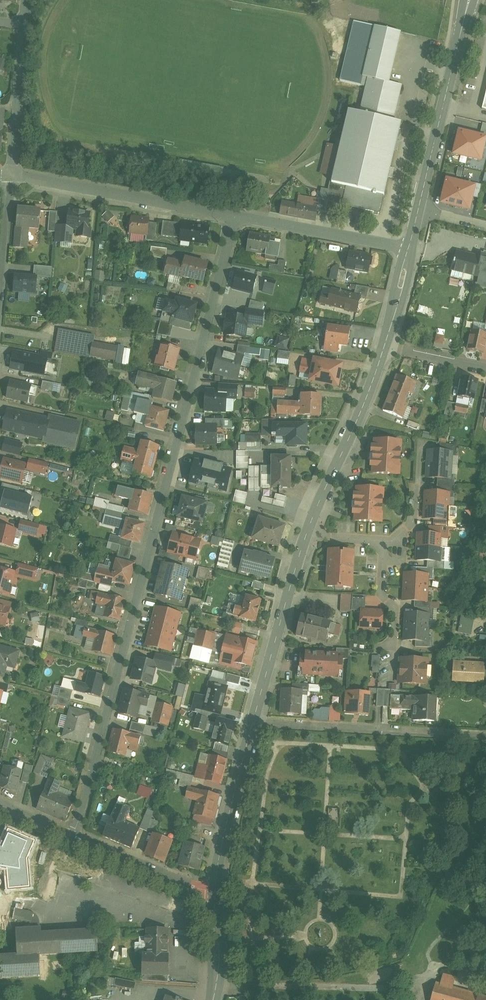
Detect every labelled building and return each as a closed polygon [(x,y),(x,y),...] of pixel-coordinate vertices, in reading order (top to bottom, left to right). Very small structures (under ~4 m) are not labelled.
[(401,32),(375,26),(363,77),(369,78),(361,113),(394,121),(402,85),(389,82),(401,32)] [(13,61),(2,57),(0,63),(0,68),(8,71),(13,61)] [(361,113),(349,110),(341,147),(336,167),(332,182),(384,195),(389,176),(393,177),(394,169),(391,168),(401,123),(394,121),(361,113)] [(459,131),(453,154),(481,161),(485,138),(485,137),(480,136),(459,131)] [(341,147),(329,144),(324,164),(336,167),(341,147)] [(195,174),(217,172),(216,164),(194,165),(195,174)] [(461,183),(447,180),(441,203),(455,206),(461,183)] [(384,195),(332,182),(330,181),(328,192),(321,191),(320,198),(326,200),(328,201),(343,204),(380,212),(384,195)] [(474,186),(461,183),(455,206),(469,210),(474,186)] [(326,200),(320,198),(318,208),(318,211),(326,213),(328,201),(326,200)] [(318,208),(283,202),(280,214),(316,221),(318,211),(318,208)] [(41,210),(18,208),(15,247),(27,249),(29,228),(40,229),(41,210)] [(57,212),(50,211),(49,223),(56,224),(57,212)] [(91,214),(72,212),(70,227),(89,230),(91,214)] [(150,219),(132,217),(132,219),(129,221),(128,228),(131,229),(130,233),(148,235),(150,219)] [(172,222),(164,221),(162,235),(170,237),(172,222)] [(183,223),(175,222),(173,237),(181,238),(183,223)] [(210,227),(183,223),(181,238),(181,240),(182,240),(182,236),(191,238),(191,241),(208,243),(210,227)] [(271,237),(251,233),(248,250),(267,254),(271,237)] [(80,237),(69,235),(68,242),(80,244),(80,237)] [(168,249),(152,247),(151,256),(166,260),(168,249)] [(371,255),(351,251),(348,268),(368,272),(371,255)] [(485,253),(484,255),(478,254),(477,257),(460,253),(456,258),(455,258),(452,270),(453,270),(453,267),(465,270),(465,272),(479,276),(478,281),(485,283),(485,253)] [(208,264),(186,259),(185,265),(169,261),(166,274),(171,275),(169,282),(180,285),(182,278),(183,278),(183,277),(203,282),(208,264)] [(257,277),(238,272),(234,289),(253,294),(257,277)] [(37,275),(13,273),(11,292),(35,294),(37,275)] [(276,282),(267,279),(265,286),(274,288),(276,282)] [(180,285),(169,282),(167,291),(181,292),(182,286),(180,285)] [(370,288),(357,285),(354,295),(361,297),(367,299),(370,288)] [(354,295),(332,289),(330,297),(322,295),(320,303),(357,313),(361,297),(354,295)] [(197,305),(177,299),(176,303),(160,298),(157,310),(164,311),(161,321),(171,324),(171,325),(173,326),(190,330),(192,323),(193,323),(197,305)] [(264,304),(251,300),(249,308),(263,310),(264,304)] [(264,311),(247,308),(246,317),(247,318),(246,323),(252,324),(252,323),(262,324),(264,311)] [(246,317),(228,315),(228,320),(226,320),(224,329),(226,329),(226,335),(245,337),(246,323),(247,318),(246,317)] [(171,324),(161,321),(158,335),(171,336),(173,326),(171,325),(171,324)] [(474,323),(473,331),(472,331),(468,350),(484,353),(485,345),(485,330),(485,326),(485,325),(474,323)] [(350,329),(327,326),(324,350),(338,352),(339,345),(347,346),(350,329)] [(118,347),(94,342),(93,347),(58,341),(56,350),(92,357),(92,355),(116,360),(118,347)] [(181,349),(164,344),(160,357),(159,357),(157,365),(175,371),(181,349)] [(250,347),(238,345),(237,355),(244,358),(245,354),(249,354),(250,347)] [(54,353),(42,351),(40,357),(41,357),(48,358),(48,362),(52,363),(54,353)] [(237,355),(219,351),(213,372),(239,379),(244,358),(237,355)] [(291,352),(280,351),(278,358),(290,360),(291,352)] [(40,357),(14,352),(10,368),(26,371),(26,368),(36,370),(35,373),(45,375),(48,362),(48,358),(41,357),(40,357)] [(315,361),(303,359),(301,372),(312,374),(315,361)] [(341,365),(315,360),(315,361),(312,374),(311,379),(337,384),(341,365)] [(165,380),(142,374),(140,385),(156,389),(154,398),(172,403),(177,383),(175,383),(165,380)] [(177,376),(167,374),(165,380),(175,383),(177,376)] [(397,376),(383,411),(402,418),(407,405),(404,404),(408,394),(412,395),(416,383),(397,376)] [(479,381),(462,377),(458,396),(475,400),(479,381)] [(37,384),(11,379),(6,398),(32,404),(37,384)] [(58,392),(59,384),(40,381),(39,389),(58,392)] [(238,385),(220,383),(219,391),(227,392),(227,398),(237,399),(238,385)] [(244,397),(253,397),(253,387),(244,387),(244,397)] [(219,391),(206,391),(205,410),(212,410),(214,412),(218,412),(219,411),(226,411),(227,398),(227,392),(219,391)] [(145,396),(132,393),(131,398),(139,400),(150,402),(151,396),(145,395),(145,396)] [(322,395),(302,394),(302,404),(301,415),(321,416),(322,395)] [(131,398),(125,397),(122,410),(128,411),(131,398)] [(150,402),(139,400),(135,413),(149,416),(146,426),(164,431),(169,412),(152,408),(153,403),(150,402)] [(457,404),(448,402),(445,415),(454,417),(455,412),(457,404)] [(302,404),(284,403),(284,414),(301,415),(302,404)] [(469,407),(457,404),(455,412),(467,415),(469,407)] [(49,419),(8,410),(3,429),(45,439),(49,419)] [(80,423),(50,417),(49,419),(45,439),(44,442),(75,448),(80,423)] [(224,419),(206,419),(206,426),(217,426),(217,429),(224,429),(224,419)] [(280,420),(264,420),(264,435),(274,436),(274,424),(280,424),(280,420)] [(280,424),(274,424),(274,436),(288,436),(288,424),(280,424)] [(306,425),(288,424),(288,436),(288,445),(306,445),(306,425)] [(206,426),(197,426),(197,444),(217,444),(217,429),(217,426),(206,426)] [(262,437),(251,437),(251,444),(246,444),(246,450),(262,450),(262,437)] [(23,443),(6,439),(3,451),(20,456),(23,443)] [(402,442),(375,440),(375,447),(374,447),(373,448),(372,451),(373,453),(374,453),(374,460),(373,460),(372,461),(372,465),(373,466),(374,466),(373,473),(400,475),(400,465),(400,452),(401,452),(402,442)] [(160,446),(142,441),(139,453),(137,462),(134,474),(152,479),(152,477),(154,477),(155,473),(154,471),(158,454),(160,453),(161,448),(160,447),(160,446)] [(457,446),(441,443),(440,451),(452,452),(452,456),(457,456),(457,446)] [(136,450),(126,447),(122,461),(132,463),(133,461),(137,462),(139,453),(135,452),(136,450)] [(237,451),(236,469),(248,469),(248,451),(237,451)] [(440,451),(429,451),(428,464),(451,465),(452,456),(452,452),(440,451)] [(291,457),(272,457),(272,466),(262,466),(262,487),(272,487),(272,488),(291,488),(291,478),(291,469),(292,469),(292,464),(291,464),(291,458),(291,457)] [(48,463),(31,458),(28,469),(45,474),(48,463)] [(26,464),(5,459),(1,477),(22,482),(26,464)] [(194,460),(189,482),(196,484),(197,481),(220,486),(219,490),(227,492),(233,470),(194,460)] [(451,465),(428,464),(427,477),(438,478),(450,479),(451,474),(451,465)] [(456,474),(451,474),(450,479),(438,478),(438,485),(455,486),(456,474)] [(455,486),(438,485),(437,492),(449,493),(449,498),(454,498),(455,486)] [(153,495),(119,486),(118,488),(121,489),(119,497),(133,501),(131,510),(148,514),(153,495)] [(384,489),(357,488),(357,494),(356,494),(355,495),(355,499),(356,500),(357,500),(356,508),(355,508),(354,509),(354,513),(355,514),(356,514),(355,521),(382,522),(383,512),(382,512),(383,499),(384,489)] [(33,497),(5,490),(0,509),(28,516),(33,497)] [(234,490),(232,502),(243,504),(245,492),(234,490)] [(437,492),(427,491),(426,505),(449,506),(449,498),(449,493),(437,492)] [(273,493),(272,499),(261,496),(259,502),(285,508),(288,497),(273,493)] [(197,500),(183,496),(178,516),(185,518),(186,516),(194,518),(194,520),(203,523),(208,503),(203,501),(203,499),(198,498),(197,500)] [(125,508),(108,504),(107,509),(124,514),(125,508)] [(449,506),(426,505),(425,518),(436,519),(448,520),(448,515),(449,506)] [(448,520),(436,519),(435,526),(447,527),(452,527),(453,515),(448,515),(448,520)] [(265,519),(259,517),(253,538),(279,547),(279,546),(279,547),(286,526),(286,525),(271,521),(272,518),(266,516),(265,519)] [(127,520),(119,518),(117,527),(125,529),(127,520)] [(40,525),(22,520),(20,531),(37,535),(40,525)] [(145,524),(127,520),(125,529),(123,538),(133,541),(140,543),(145,524)] [(0,525),(0,544),(12,546),(14,538),(13,536),(14,529),(0,525)] [(435,526),(430,526),(430,534),(442,534),(442,539),(447,539),(447,527),(435,526)] [(201,541),(174,533),(169,551),(196,559),(201,541)] [(430,534),(419,533),(418,547),(441,548),(442,539),(442,534),(430,534)] [(133,541),(123,538),(120,537),(118,544),(121,545),(131,548),(133,541)] [(131,548),(121,545),(118,558),(129,561),(133,548),(131,548)] [(441,548),(418,547),(417,560),(428,561),(440,561),(440,557),(446,557),(445,562),(450,562),(451,548),(441,548)] [(276,558),(245,551),(240,571),(271,579),(276,558)] [(353,552),(345,552),(344,555),(339,554),(339,551),(331,551),(328,586),(337,587),(338,584),(343,584),(342,587),(351,588),(353,552)] [(230,557),(221,555),(219,565),(227,568),(230,557)] [(440,561),(428,561),(428,568),(434,568),(445,569),(445,562),(446,557),(440,557),(440,561)] [(135,565),(117,560),(114,572),(101,569),(101,572),(98,583),(111,587),(111,586),(112,586),(113,581),(130,586),(135,565)] [(37,568),(20,563),(17,574),(35,578),(37,568)] [(153,597),(155,598),(162,565),(156,563),(153,578),(157,579),(153,597)] [(188,570),(164,564),(156,594),(180,601),(183,592),(180,591),(182,585),(184,586),(185,585),(182,584),(184,578),(186,579),(188,570)] [(210,569),(199,567),(196,578),(207,581),(210,569)] [(428,568),(417,567),(417,574),(428,575),(428,574),(428,579),(433,580),(434,568),(428,568)] [(0,568),(0,593),(8,595),(10,586),(12,585),(15,572),(0,568)] [(91,569),(83,568),(80,579),(88,581),(91,569)] [(101,572),(91,569),(88,581),(98,583),(101,572)] [(417,574),(406,573),(405,573),(405,574),(406,574),(405,587),(428,588),(428,579),(428,574),(428,575),(417,574)] [(250,588),(261,590),(263,583),(251,581),(250,588)] [(428,588),(405,587),(404,600),(405,600),(415,601),(426,601),(426,602),(427,602),(427,597),(428,588)] [(126,599),(99,593),(96,604),(107,607),(104,617),(120,621),(126,599)] [(261,599),(245,595),(242,607),(240,616),(244,618),(243,621),(247,622),(250,622),(250,619),(256,621),(261,599)] [(367,596),(353,595),(352,610),(362,611),(362,610),(366,610),(367,596)] [(202,601),(192,597),(189,609),(193,610),(200,612),(202,601)] [(426,601),(415,601),(415,607),(418,608),(432,608),(432,597),(427,597),(427,602),(426,602),(426,601)] [(239,600),(231,598),(227,613),(240,616),(242,607),(237,605),(239,600)] [(0,605),(0,623),(4,624),(5,617),(8,618),(11,608),(0,605)] [(180,613),(158,608),(156,614),(155,613),(154,620),(176,626),(180,613)] [(434,609),(418,608),(417,614),(429,614),(429,619),(434,620),(434,609)] [(200,612),(193,610),(189,626),(189,627),(199,630),(191,658),(209,663),(221,617),(200,612)] [(366,610),(362,610),(362,611),(361,627),(382,628),(383,611),(366,610)] [(417,614),(406,613),(406,627),(428,628),(429,619),(429,614),(417,614)] [(470,635),(473,615),(460,613),(457,633),(470,635)] [(332,623),(302,615),(297,635),(327,643),(329,633),(332,623)] [(90,622),(77,619),(76,625),(78,626),(78,625),(86,627),(88,628),(90,622)] [(176,626),(154,620),(154,621),(153,626),(152,625),(150,632),(173,638),(176,626)] [(230,621),(227,632),(238,634),(241,623),(230,621)] [(342,625),(337,624),(334,634),(334,635),(339,636),(342,625)] [(86,627),(78,625),(78,626),(75,637),(83,639),(84,636),(83,636),(86,627)] [(88,628),(86,627),(83,636),(84,636),(96,639),(93,651),(112,656),(117,635),(88,628)] [(428,628),(406,627),(405,640),(416,641),(428,641),(428,637),(428,628)] [(173,638),(150,632),(149,639),(150,639),(148,645),(170,651),(173,638)] [(257,643),(226,635),(221,652),(219,652),(219,654),(221,655),(219,663),(233,667),(234,662),(251,667),(257,643)] [(428,641),(416,641),(416,647),(432,648),(433,637),(428,637),(428,641)] [(0,647),(0,675),(4,676),(7,663),(16,665),(19,652),(0,647)] [(350,649),(337,648),(337,654),(344,655),(343,659),(349,659),(350,649)] [(337,654),(307,652),(306,656),(301,656),(300,670),(302,670),(302,675),(340,677),(340,672),(342,673),(343,659),(344,655),(337,654)] [(174,658),(157,654),(155,662),(157,663),(156,667),(171,671),(173,665),(174,658)] [(155,662),(138,658),(135,669),(133,679),(150,683),(153,671),(155,672),(156,667),(157,663),(155,662)] [(182,660),(174,658),(173,665),(180,667),(182,660)] [(428,660),(401,659),(400,683),(427,684),(427,679),(429,679),(429,678),(426,678),(425,677),(425,673),(432,673),(432,672),(425,672),(426,668),(427,666),(430,667),(430,666),(428,666),(428,660)] [(485,664),(454,662),(453,673),(458,673),(457,680),(480,682),(481,675),(485,675),(485,664)] [(106,677),(89,672),(86,684),(78,682),(76,691),(101,697),(106,677)] [(222,712),(232,679),(214,674),(204,707),(222,712)] [(0,675),(0,682),(6,684),(8,677),(4,676),(0,675)] [(0,682),(0,691),(2,691),(2,692),(8,693),(10,684),(6,684),(0,682)] [(180,704),(183,685),(175,683),(173,695),(176,696),(175,703),(180,704)] [(143,694),(125,689),(119,714),(137,718),(141,704),(143,694)] [(293,690),(282,689),(282,690),(283,690),(282,704),(281,704),(281,713),(301,714),(301,713),(300,713),(301,700),(302,700),(303,691),(303,690),(293,690)] [(385,689),(378,689),(377,706),(384,707),(384,706),(385,689)] [(370,693),(347,691),(346,713),(369,715),(370,693)] [(151,696),(143,694),(141,704),(148,705),(151,696)] [(436,697),(415,696),(415,697),(391,696),(391,707),(391,709),(410,710),(410,709),(415,709),(414,720),(435,721),(435,712),(432,712),(433,698),(436,698),(436,697)] [(168,705),(157,703),(153,722),(163,725),(168,705)] [(310,708),(310,721),(338,721),(338,704),(329,704),(329,709),(310,708)] [(90,713),(71,708),(64,736),(83,741),(90,713)] [(208,718),(197,715),(193,734),(203,736),(208,718)] [(237,723),(218,718),(213,741),(229,746),(232,732),(234,732),(237,723)] [(0,721),(0,729),(8,731),(10,724),(0,721)] [(146,725),(133,722),(130,730),(144,733),(146,725)] [(161,730),(146,725),(144,733),(144,734),(159,738),(161,730)] [(142,736),(115,729),(109,753),(126,757),(129,744),(131,745),(130,750),(138,752),(142,736)] [(228,753),(214,749),(212,756),(227,760),(229,753),(228,753)] [(46,778),(52,759),(39,754),(32,773),(46,778)] [(212,756),(210,755),(208,766),(199,764),(196,777),(221,784),(226,768),(227,768),(228,762),(227,762),(228,760),(227,760),(212,756)] [(34,766),(26,764),(22,782),(29,784),(34,766)] [(22,770),(14,769),(13,766),(8,765),(5,766),(1,781),(0,787),(16,791),(22,770)] [(194,776),(182,773),(181,779),(192,782),(194,776)] [(61,783),(50,778),(38,808),(65,819),(73,800),(56,793),(61,783)] [(138,785),(135,794),(147,798),(150,789),(138,785)] [(201,793),(189,790),(187,799),(198,802),(201,793)] [(218,797),(201,793),(198,802),(195,816),(213,820),(218,797)] [(131,811),(118,806),(113,817),(126,823),(131,811)] [(339,821),(339,809),(327,809),(327,821),(339,821)] [(126,823),(113,817),(104,836),(133,848),(141,830),(126,823)] [(204,825),(191,821),(187,835),(200,838),(204,825)] [(7,869),(9,890),(30,887),(28,860),(36,841),(8,830),(1,848),(0,848),(0,868),(7,869)] [(171,843),(155,837),(148,855),(164,861),(171,843)] [(205,847),(186,842),(182,858),(184,859),(182,865),(180,864),(180,865),(199,870),(205,847)] [(11,920),(35,922),(36,911),(12,909),(11,920)] [(42,934),(41,927),(41,928),(17,929),(18,955),(0,956),(0,977),(41,975),(40,954),(98,951),(98,952),(99,952),(97,930),(42,934)] [(169,929),(148,929),(148,934),(146,934),(146,943),(148,943),(147,955),(166,955),(166,950),(168,950),(169,929)] [(147,955),(143,955),(143,975),(169,975),(170,955),(166,955),(147,955)] [(461,989),(464,980),(444,974),(441,984),(437,983),(432,999),(485,999),(485,998),(480,996),(480,995),(461,989)] [(137,982),(116,978),(115,986),(135,990),(137,982)]
